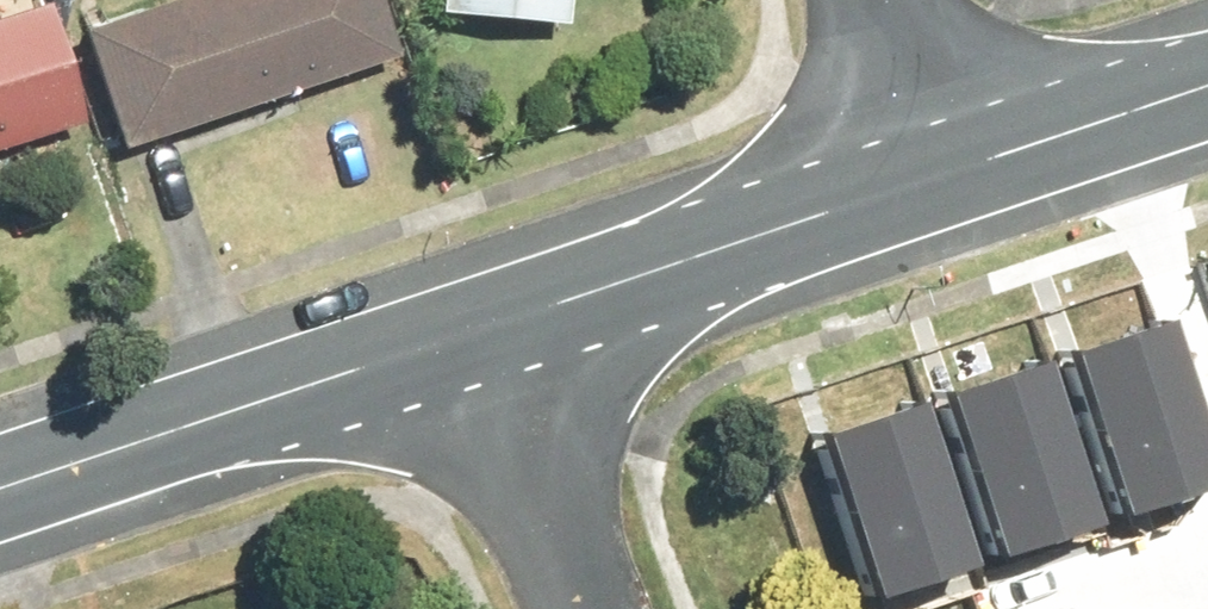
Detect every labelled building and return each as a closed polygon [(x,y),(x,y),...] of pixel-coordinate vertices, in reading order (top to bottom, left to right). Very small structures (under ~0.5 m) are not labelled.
[(0,12),(0,146),(90,118),(54,0),(41,0),(0,12)] [(88,22),(130,147),(406,53),(388,0),(154,0),(88,22)] [(448,10),(580,24),(583,0),(449,0),(448,10)] [(1128,520),(1207,497),(1207,385),(1193,334),(1084,365),(1128,520)] [(958,399),(1003,553),(1112,522),(1067,367),(958,399)] [(829,443),(874,598),(984,566),(939,412),(829,443)]
